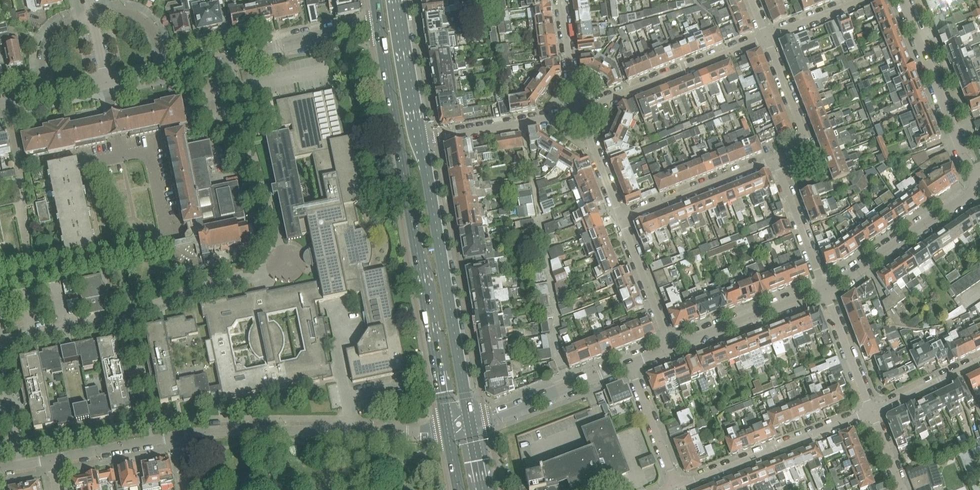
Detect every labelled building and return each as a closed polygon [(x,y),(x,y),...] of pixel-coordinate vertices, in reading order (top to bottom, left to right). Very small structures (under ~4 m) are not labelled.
[(29,9),(31,10),(31,11),(32,11),(33,12),(36,11),(37,10),(43,9),(44,10),(50,9),(51,7),(62,5),(62,3),(63,1),(63,0),(27,0),(29,9)] [(169,4),(166,9),(167,12),(170,14),(172,25),(174,25),(175,33),(182,32),(182,33),(190,32),(186,16),(190,15),(189,10),(187,0),(180,0),(180,2),(169,4)] [(210,28),(206,8),(205,2),(196,4),(195,0),(187,0),(189,10),(194,9),(198,30),(210,28)] [(206,8),(210,28),(223,25),(219,5),(224,5),(223,2),(223,0),(216,0),(216,3),(210,5),(211,7),(206,8)] [(223,2),(224,5),(224,7),(229,7),(233,28),(234,28),(238,27),(238,28),(245,27),(245,26),(247,25),(243,6),(234,8),(232,5),(231,0),(223,0),(223,2)] [(243,6),(247,25),(250,25),(251,26),(253,25),(254,25),(255,24),(256,23),(260,23),(256,0),(249,0),(250,5),(243,6)] [(274,20),(270,0),(256,0),(260,23),(265,22),(267,22),(270,22),(271,20),(274,20)] [(288,18),(285,2),(277,3),(277,0),(270,0),(274,20),(275,22),(275,21),(288,18)] [(285,2),(288,18),(298,16),(296,4),(302,3),(301,0),(292,0),(285,2)] [(329,4),(329,5),(330,11),(335,10),(336,18),(354,14),(360,13),(360,12),(361,10),(361,6),(359,5),(358,0),(353,0),(329,4)] [(447,0),(433,0),(421,2),(423,17),(448,14),(451,13),(450,7),(454,7),(453,1),(448,2),(447,0)] [(521,4),(521,8),(532,7),(532,9),(551,7),(550,0),(526,0),(526,3),(521,4)] [(589,13),(588,0),(582,0),(572,1),(573,10),(574,9),(575,15),(589,13)] [(616,0),(610,0),(612,19),(618,19),(618,17),(616,0)] [(700,5),(704,9),(707,11),(712,10),(711,6),(724,0),(726,4),(736,0),(714,0),(713,0),(707,3),(700,5)] [(744,7),(741,0),(736,0),(726,4),(727,9),(718,12),(712,15),(715,17),(715,18),(744,7)] [(765,7),(768,14),(785,7),(784,3),(786,2),(785,0),(775,0),(765,4),(767,7),(765,7)] [(814,8),(811,0),(799,0),(804,12),(814,8)] [(936,0),(925,0),(938,32),(947,28),(944,21),(940,10),(936,0)] [(940,10),(946,8),(942,0),(936,0),(940,10)] [(881,3),(854,13),(856,20),(866,16),(868,20),(875,17),(891,11),(887,1),(881,3)] [(793,5),(797,15),(802,12),(798,3),(793,5)] [(676,4),(668,6),(669,13),(677,10),(676,4)] [(315,5),(307,6),(307,7),(311,23),(319,22),(315,5)] [(668,6),(659,10),(660,15),(669,13),(668,6)] [(791,16),(787,6),(785,7),(768,14),(770,21),(772,20),(773,24),(791,16)] [(532,9),(533,20),(552,17),(552,16),(553,15),(553,12),(552,12),(551,7),(532,9)] [(744,7),(715,18),(719,26),(723,25),(722,21),(731,18),(732,21),(747,15),(744,7)] [(703,17),(700,9),(699,8),(691,10),(693,15),(701,13),(703,17)] [(708,15),(700,9),(703,17),(708,15)] [(15,10),(9,11),(10,16),(11,20),(11,23),(18,23),(16,15),(15,10)] [(478,10),(466,12),(467,19),(479,18),(478,10)] [(974,18),(975,20),(979,18),(979,10),(972,13),(974,18)] [(643,12),(643,15),(644,19),(652,17),(652,11),(643,12)] [(877,22),(863,27),(866,33),(894,21),(893,18),(894,18),(894,17),(891,11),(875,17),(877,22)] [(952,15),(953,17),(956,25),(965,22),(963,17),(961,12),(952,15)] [(27,13),(16,15),(18,23),(29,23),(27,13)] [(497,24),(504,23),(503,13),(496,14),(497,24)] [(574,20),(575,28),(591,26),(591,25),(589,13),(575,15),(575,20),(574,20)] [(972,13),(963,17),(965,22),(974,18),(972,13)] [(448,14),(423,17),(426,37),(443,35),(442,25),(449,24),(448,14)] [(677,19),(675,14),(667,16),(669,22),(677,19)] [(627,24),(636,22),(635,17),(635,15),(626,17),(627,24)] [(734,25),(720,30),(722,34),(726,33),(725,32),(750,23),(747,15),(732,21),(734,25)] [(626,16),(618,17),(618,19),(619,26),(627,24),(626,17),(626,16)] [(838,21),(846,41),(849,50),(855,47),(850,34),(853,32),(847,16),(847,17),(846,17),(845,17),(842,18),(842,19),(838,21)] [(533,20),(528,20),(529,31),(535,30),(554,28),(553,23),(554,22),(554,19),(553,19),(552,17),(533,20)] [(956,25),(953,17),(944,21),(947,28),(956,25)] [(661,24),(659,19),(651,21),(653,26),(653,27),(661,24)] [(840,44),(846,41),(838,21),(837,20),(831,22),(836,34),(838,39),(840,44)] [(642,23),(645,29),(653,26),(651,21),(642,23)] [(715,47),(706,23),(705,21),(700,23),(702,27),(700,30),(699,31),(706,50),(715,47)] [(894,21),(866,33),(867,35),(868,38),(881,33),(883,38),(898,32),(898,31),(898,29),(897,27),(896,26),(894,21)] [(669,22),(665,24),(674,48),(671,49),(676,62),(683,59),(674,35),(673,31),(669,22)] [(706,23),(715,47),(723,43),(717,30),(714,31),(710,22),(706,23)] [(826,24),(825,25),(829,37),(830,36),(836,34),(831,22),(826,24)] [(1,45),(5,45),(8,62),(10,68),(23,65),(21,53),(22,52),(21,46),(19,45),(18,38),(10,39),(9,33),(7,23),(0,25),(0,42),(1,46),(1,45)] [(504,23),(497,24),(498,35),(504,34),(512,33),(511,23),(510,23),(504,23)] [(634,25),(637,32),(645,29),(642,23),(634,25)] [(735,39),(753,31),(750,23),(725,32),(726,33),(722,34),(723,38),(733,34),(735,39)] [(598,24),(591,25),(591,26),(575,28),(576,36),(577,36),(578,41),(600,38),(598,24)] [(939,34),(944,47),(979,33),(979,32),(977,24),(975,25),(975,24),(963,29),(964,32),(959,34),(958,31),(956,32),(954,28),(939,34)] [(634,25),(626,28),(629,35),(637,32),(634,25)] [(690,29),(699,53),(706,50),(699,31),(697,26),(690,29)] [(492,33),(490,33),(491,44),(499,43),(496,28),(491,28),(492,33)] [(554,28),(535,30),(536,41),(555,38),(555,37),(556,37),(556,33),(555,33),(554,28)] [(687,35),(684,37),(691,56),(699,53),(690,29),(686,31),(685,31),(687,35)] [(807,32),(779,43),(781,47),(784,54),(805,46),(811,43),(807,32)] [(873,52),(864,55),(865,58),(874,55),(903,44),(901,39),(902,37),(901,35),(899,34),(898,32),(883,38),(884,40),(886,44),(872,49),(873,52)] [(944,47),(948,58),(964,52),(972,49),(970,44),(979,40),(979,36),(979,33),(944,47)] [(443,35),(426,37),(426,40),(427,45),(429,53),(450,50),(454,49),(458,49),(456,35),(447,36),(447,34),(446,34),(443,35)] [(678,34),(674,35),(683,59),(691,56),(684,37),(680,38),(678,34)] [(659,41),(657,36),(656,35),(651,37),(655,48),(652,48),(660,68),(667,65),(659,41)] [(555,40),(555,38),(536,41),(538,52),(557,49),(556,44),(557,43),(557,40),(555,40)] [(600,38),(578,41),(577,41),(578,51),(601,48),(601,43),(599,43),(598,39),(600,39),(600,38)] [(838,39),(832,41),(835,49),(841,47),(840,44),(838,39)] [(663,40),(659,41),(667,65),(676,62),(671,49),(668,42),(664,43),(663,40)] [(622,41),(618,56),(623,56),(627,67),(623,68),(628,80),(636,77),(623,45),(622,41)] [(641,43),(652,71),(660,68),(652,48),(648,50),(645,41),(641,43)] [(805,46),(784,54),(789,67),(804,61),(807,60),(804,54),(820,48),(817,41),(811,43),(805,46)] [(599,56),(590,71),(598,75),(612,51),(616,45),(614,43),(609,49),(603,58),(599,56)] [(623,45),(636,77),(644,74),(639,60),(635,62),(627,43),(623,45)] [(644,74),(652,71),(641,43),(637,45),(642,59),(639,60),(644,74)] [(903,44),(874,55),(877,61),(884,58),(886,62),(907,53),(907,51),(906,49),(905,48),(903,44)] [(508,45),(499,46),(501,57),(506,56),(508,56),(510,56),(510,53),(508,45)] [(948,58),(948,59),(951,64),(952,69),(979,58),(979,48),(972,51),(972,49),(964,52),(948,58)] [(450,50),(429,53),(429,55),(430,61),(431,68),(465,63),(464,57),(456,58),(454,49),(450,50)] [(542,62),(542,64),(558,62),(558,59),(559,58),(559,55),(557,54),(557,49),(538,52),(534,52),(535,58),(538,57),(539,62),(542,62)] [(735,70),(764,58),(761,50),(740,58),(742,62),(734,66),(735,70)] [(605,80),(614,65),(610,63),(616,53),(612,51),(598,75),(605,80)] [(887,66),(881,69),(883,75),(912,64),(911,63),(910,63),(909,59),(909,58),(908,55),(907,54),(907,53),(886,62),(887,66)] [(851,54),(845,56),(846,60),(847,63),(853,61),(851,54)] [(789,67),(794,80),(809,74),(806,66),(814,63),(815,66),(824,63),(821,55),(807,60),(804,61),(789,67)] [(508,56),(501,57),(503,67),(509,66),(508,56)] [(590,71),(599,56),(598,56),(579,58),(581,72),(590,71)] [(753,72),(767,66),(764,58),(735,70),(738,78),(743,76),(741,72),(751,68),(753,72)] [(952,69),(954,69),(955,72),(955,73),(955,74),(956,77),(958,78),(958,79),(958,80),(979,71),(979,58),(952,69)] [(853,61),(847,63),(848,65),(850,69),(852,75),(858,73),(853,61)] [(559,62),(558,62),(542,64),(543,71),(547,71),(547,73),(554,78),(556,76),(561,76),(559,62)] [(730,62),(722,65),(734,92),(737,91),(734,82),(738,81),(730,62)] [(434,83),(459,79),(458,70),(466,68),(465,63),(431,68),(434,83)] [(916,74),(912,64),(883,75),(885,81),(887,85),(900,79),(915,74),(916,74)] [(609,88),(622,83),(615,66),(614,65),(605,80),(606,80),(609,88)] [(722,65),(714,68),(720,82),(723,80),(728,94),(734,92),(722,65)] [(742,86),(770,74),(767,66),(753,72),(754,76),(744,80),(743,76),(738,78),(742,86)] [(716,83),(720,82),(714,68),(707,71),(716,95),(720,94),(716,83)] [(809,74),(794,80),(798,90),(827,79),(829,78),(828,73),(823,75),(821,70),(809,74)] [(542,71),(534,82),(545,90),(546,89),(547,89),(549,87),(549,86),(554,78),(547,73),(547,71),(543,71),(542,71)] [(707,71),(699,74),(704,88),(707,86),(712,97),(716,95),(707,71)] [(958,80),(959,82),(958,84),(959,87),(961,88),(963,92),(978,86),(979,85),(979,71),(958,80)] [(858,73),(852,75),(854,81),(861,78),(859,72),(858,73)] [(706,93),(704,88),(699,74),(691,77),(702,105),(706,103),(702,95),(706,93)] [(759,88),(773,83),(770,74),(742,86),(743,90),(757,84),(759,88)] [(838,74),(827,79),(798,90),(801,99),(817,93),(816,89),(829,84),(829,83),(840,79),(838,74)] [(891,95),(904,90),(919,84),(918,83),(919,82),(918,79),(917,79),(915,74),(900,79),(887,85),(889,90),(891,95)] [(691,77),(683,80),(688,94),(692,93),(697,107),(702,105),(691,77)] [(459,79),(434,83),(437,99),(461,95),(460,86),(469,84),(468,78),(459,79)] [(529,78),(524,85),(528,89),(526,93),(526,98),(528,97),(536,103),(542,95),(543,95),(545,93),(544,91),(545,90),(534,82),(529,78)] [(684,96),(688,94),(683,80),(675,84),(687,113),(691,112),(684,96)] [(746,103),(776,91),(773,83),(759,88),(760,92),(750,96),(749,93),(745,94),(746,97),(746,103)] [(862,83),(858,84),(862,95),(864,94),(866,93),(862,83)] [(687,113),(675,84),(667,87),(673,100),(675,106),(678,104),(682,115),(687,113)] [(919,85),(919,84),(904,90),(891,95),(892,99),(895,105),(923,94),(921,89),(921,88),(920,85),(919,85)] [(962,95),(964,97),(964,98),(965,98),(967,102),(979,97),(979,85),(978,86),(963,92),(963,93),(963,94),(962,95)] [(669,102),(673,100),(667,87),(660,90),(669,113),(670,117),(674,116),(669,102)] [(855,89),(848,92),(851,102),(859,99),(855,89)] [(266,392),(288,388),(288,385),(305,382),(306,384),(320,381),(319,379),(323,378),(323,380),(333,378),(330,364),(328,364),(323,341),(329,340),(324,318),(318,319),(315,303),(361,293),(368,331),(358,348),(346,350),(353,383),(407,372),(386,269),(365,273),(363,266),(370,265),(369,266),(370,266),(371,263),(371,261),(372,259),(372,256),(372,254),(372,252),(372,250),(372,248),(372,246),(371,246),(371,243),(370,242),(370,241),(369,238),(368,237),(368,236),(366,234),(365,232),(363,230),(362,229),(362,230),(356,231),(355,224),(358,224),(355,205),(365,203),(352,139),(345,140),(335,90),(277,102),(282,128),(292,126),(293,132),(266,138),(287,238),(310,234),(311,241),(313,249),(310,251),(310,250),(309,250),(309,251),(308,251),(307,252),(306,253),(305,254),(304,255),(304,256),(304,257),(304,258),(304,260),(304,261),(304,262),(305,263),(306,264),(306,265),(307,265),(308,266),(309,266),(310,267),(311,267),(312,267),(313,267),(313,268),(313,266),(316,266),(318,275),(320,282),(270,292),(268,293),(268,294),(262,295),(261,292),(245,295),(245,296),(246,295),(247,297),(228,301),(228,298),(214,301),(215,304),(211,305),(210,302),(200,304),(201,308),(204,319),(206,318),(207,326),(211,341),(205,342),(210,365),(215,364),(221,391),(219,392),(221,402),(248,396),(248,394),(265,390),(266,392)] [(669,113),(660,90),(652,93),(659,113),(663,111),(665,115),(669,113)] [(765,105),(780,99),(776,91),(746,103),(746,106),(748,111),(752,110),(750,106),(764,100),(765,105)] [(806,108),(834,97),(832,91),(819,97),(817,93),(801,99),(803,103),(804,104),(806,108)] [(644,96),(653,120),(655,123),(659,122),(656,114),(659,113),(652,93),(644,96)] [(461,95),(437,99),(439,113),(468,108),(467,102),(472,101),(471,94),(461,95)] [(895,105),(883,110),(885,115),(910,106),(912,111),(927,105),(926,103),(927,102),(926,99),(925,99),(923,94),(895,105)] [(649,121),(653,120),(644,96),(636,99),(644,121),(648,119),(649,121)] [(510,115),(523,112),(520,99),(520,97),(508,99),(508,102),(510,115)] [(535,104),(536,103),(528,97),(526,98),(520,99),(523,112),(536,110),(535,104)] [(834,97),(806,108),(807,113),(807,114),(808,116),(809,117),(810,118),(825,112),(823,108),(836,103),(834,97)] [(967,102),(969,107),(968,109),(969,111),(971,112),(971,113),(979,110),(979,97),(967,102)] [(238,183),(224,186),(213,188),(213,189),(212,189),(206,161),(214,159),(210,141),(187,146),(185,135),(194,133),(193,124),(192,124),(191,118),(189,108),(184,109),(182,99),(182,100),(176,101),(176,99),(161,103),(161,104),(156,105),(156,108),(140,111),(140,110),(137,109),(132,110),(130,112),(130,113),(122,115),(122,114),(121,114),(118,115),(117,115),(113,116),(110,116),(109,117),(108,117),(106,117),(105,117),(104,117),(105,119),(96,120),(96,119),(94,118),(88,119),(87,121),(87,122),(70,126),(70,123),(65,124),(64,122),(49,126),(49,127),(44,128),(21,133),(22,135),(22,136),(23,139),(27,158),(44,155),(49,153),(49,154),(75,148),(75,149),(76,149),(106,143),(105,139),(110,138),(113,137),(114,137),(118,136),(121,136),(122,135),(125,135),(129,134),(130,138),(162,131),(167,130),(168,136),(166,137),(167,141),(165,142),(173,179),(172,179),(173,186),(174,186),(182,223),(184,222),(185,227),(188,226),(189,232),(198,230),(198,228),(204,227),(205,230),(224,226),(237,224),(236,221),(245,219),(244,213),(238,183)] [(751,119),(783,107),(780,99),(765,105),(767,108),(753,114),(752,110),(748,111),(751,119)] [(619,114),(633,120),(634,116),(639,114),(634,100),(616,107),(619,114)] [(508,102),(498,103),(501,116),(510,115),(508,102)] [(738,102),(729,106),(732,111),(740,108),(738,102)] [(866,105),(870,115),(875,113),(871,103),(868,104),(866,105)] [(732,111),(729,106),(728,104),(721,107),(724,114),(732,111)] [(913,112),(900,117),(904,128),(932,117),(930,112),(930,111),(929,108),(928,108),(927,106),(927,105),(912,111),(913,112)] [(721,110),(714,113),(716,117),(724,114),(721,107),(720,107),(721,110)] [(772,121),(786,115),(783,107),(751,119),(753,124),(764,119),(766,123),(772,121)] [(468,108),(439,113),(441,125),(441,126),(442,126),(443,126),(449,125),(450,125),(450,126),(455,125),(455,124),(463,123),(464,123),(462,115),(475,113),(474,108),(468,108)] [(810,118),(811,120),(810,122),(811,124),(812,125),(814,129),(842,118),(852,115),(850,110),(842,113),(842,112),(827,118),(825,112),(810,118)] [(862,121),(867,119),(864,110),(859,112),(862,121)] [(979,116),(979,110),(971,113),(973,118),(979,116)] [(708,121),(716,117),(714,113),(714,112),(706,115),(706,116),(708,121)] [(619,114),(614,126),(628,132),(633,120),(619,114)] [(732,121),(729,115),(721,118),(723,124),(732,121)] [(757,136),(789,124),(786,115),(772,121),(773,125),(763,129),(760,130),(759,128),(755,130),(757,136)] [(933,121),(932,117),(904,128),(908,139),(937,127),(934,120),(933,121)] [(700,124),(698,120),(698,118),(690,121),(690,122),(692,127),(700,124)] [(724,125),(723,124),(721,118),(713,122),(714,125),(716,128),(724,125)] [(815,135),(817,139),(833,133),(831,129),(844,124),(842,118),(814,129),(816,133),(815,135)] [(682,125),(684,130),(692,127),(690,122),(682,125)] [(745,122),(741,124),(743,129),(754,156),(762,153),(759,145),(757,139),(753,140),(745,122)] [(757,136),(761,145),(792,132),(789,124),(757,136)] [(882,124),(874,127),(878,137),(882,136),(886,134),(882,124)] [(703,125),(697,128),(700,135),(706,133),(703,125)] [(628,132),(614,126),(609,137),(623,143),(626,137),(628,132)] [(912,150),(941,138),(937,127),(908,139),(912,150)] [(690,131),(692,137),(692,138),(700,135),(697,128),(690,131)] [(833,133),(817,139),(820,149),(856,135),(854,130),(848,133),(847,131),(846,132),(845,128),(833,133)] [(0,158),(0,157),(6,155),(5,150),(10,148),(6,129),(1,131),(0,129),(0,158)] [(542,130),(542,129),(528,132),(531,151),(538,150),(537,145),(539,145),(545,137),(543,135),(542,130)] [(736,132),(746,159),(754,156),(743,129),(736,132)] [(669,136),(667,131),(666,130),(659,134),(661,139),(669,136)] [(684,140),(692,137),(690,131),(681,134),(684,140)] [(728,135),(738,162),(746,159),(736,132),(728,135)] [(521,133),(514,134),(516,149),(523,148),(521,133)] [(510,150),(516,149),(514,134),(508,135),(510,150)] [(504,151),(510,150),(508,135),(501,136),(504,151)] [(722,145),(730,165),(738,162),(728,135),(723,137),(726,144),(722,145)] [(820,149),(824,158),(840,152),(839,148),(852,143),(852,142),(858,140),(856,135),(820,149)] [(501,136),(495,137),(498,152),(504,151),(501,136)] [(876,138),(881,150),(886,148),(882,136),(878,137),(876,138)] [(553,142),(545,137),(539,145),(537,145),(538,150),(542,152),(540,155),(547,160),(549,157),(557,145),(556,144),(556,143),(554,141),(553,142)] [(609,137),(601,140),(608,158),(623,152),(621,147),(623,143),(609,137)] [(666,140),(668,146),(676,143),(675,142),(674,137),(666,140)] [(711,140),(722,168),(730,165),(722,145),(718,146),(715,138),(711,140)] [(666,140),(658,143),(661,149),(668,146),(666,140)] [(708,156),(714,171),(722,168),(711,140),(707,142),(712,155),(708,156)] [(445,148),(447,161),(490,154),(489,147),(473,150),(472,141),(447,146),(446,146),(446,147),(445,147),(445,148)] [(658,143),(650,146),(653,152),(661,149),(658,143)] [(558,145),(557,145),(549,157),(547,160),(547,161),(556,167),(559,163),(567,151),(562,148),(562,146),(559,145),(558,145)] [(700,145),(696,147),(707,174),(714,171),(708,156),(705,147),(701,149),(700,145)] [(645,155),(653,152),(650,146),(642,149),(645,155)] [(691,157),(693,162),(699,178),(707,174),(696,147),(692,148),(694,156),(691,157)] [(634,150),(609,160),(612,168),(613,168),(627,163),(625,158),(641,152),(640,148),(633,148),(634,150)] [(567,151),(559,163),(570,170),(575,169),(574,167),(579,159),(571,154),(571,152),(568,150),(567,151)] [(840,152),(824,158),(825,160),(829,171),(853,162),(859,159),(857,154),(849,157),(847,151),(841,154),(840,152)] [(515,164),(521,163),(526,162),(524,152),(517,153),(518,156),(513,157),(515,164)] [(888,152),(882,154),(885,162),(888,165),(894,163),(899,160),(896,153),(890,156),(888,152)] [(914,160),(917,166),(929,160),(926,153),(914,160)] [(681,156),(691,181),(699,178),(693,162),(689,164),(686,154),(681,156)] [(882,154),(881,155),(877,157),(879,164),(885,162),(882,154)] [(945,181),(950,188),(958,182),(947,155),(948,155),(947,154),(935,158),(936,159),(940,170),(941,170),(945,181)] [(666,163),(676,187),(683,184),(675,163),(672,165),(668,155),(664,157),(666,163)] [(477,156),(447,161),(450,175),(472,171),(471,164),(478,163),(477,156)] [(675,163),(683,184),(691,181),(681,156),(677,158),(679,162),(675,163)] [(911,156),(899,160),(902,166),(913,159),(912,157),(911,156)] [(579,159),(574,167),(575,169),(578,176),(578,177),(591,172),(591,171),(592,171),(587,158),(581,160),(579,159)] [(613,168),(617,177),(646,166),(644,159),(641,160),(642,162),(637,164),(635,165),(629,167),(627,163),(613,168)] [(82,182),(79,160),(48,166),(52,188),(82,182)] [(855,167),(853,162),(829,171),(833,182),(855,173),(853,168),(855,167)] [(649,166),(659,193),(667,190),(661,174),(657,163),(649,166)] [(661,174),(667,190),(676,187),(666,163),(662,164),(665,173),(661,174)] [(894,163),(888,165),(889,167),(890,168),(893,173),(898,170),(894,163)] [(880,175),(890,168),(889,167),(886,167),(884,164),(876,169),(880,175)] [(646,166),(617,177),(621,187),(634,182),(632,176),(648,170),(646,166)] [(874,169),(865,172),(867,175),(864,177),(867,182),(878,175),(874,169)] [(916,176),(912,179),(927,202),(928,203),(938,196),(923,174),(920,169),(914,173),(916,176)] [(4,179),(16,176),(15,170),(3,173),(4,179)] [(929,171),(923,174),(938,196),(950,188),(945,181),(941,170),(940,170),(931,174),(929,171)] [(472,171),(450,175),(452,189),(481,184),(480,178),(473,179),(472,171)] [(774,205),(781,202),(769,171),(759,175),(764,190),(765,191),(769,190),(774,205)] [(575,180),(568,182),(572,193),(579,190),(595,184),(594,179),(595,178),(593,173),(591,173),(591,172),(578,177),(579,178),(575,180)] [(621,187),(624,197),(638,191),(636,186),(647,182),(649,187),(654,185),(650,175),(634,182),(621,187)] [(759,175),(750,179),(759,205),(764,203),(762,198),(767,196),(765,191),(764,190),(759,175)] [(862,176),(856,185),(858,188),(867,182),(864,177),(863,175),(862,176)] [(906,181),(900,184),(917,209),(922,206),(923,206),(926,204),(926,203),(927,202),(912,179),(911,178),(906,181)] [(553,182),(549,184),(547,179),(536,183),(539,191),(555,185),(553,182)] [(759,205),(750,179),(740,183),(746,197),(750,195),(755,206),(759,205)] [(57,210),(87,204),(85,195),(84,191),(82,182),(52,188),(57,210)] [(481,184),(452,189),(455,204),(479,199),(486,198),(485,191),(491,191),(490,183),(481,184)] [(741,199),(746,197),(740,183),(731,186),(741,212),(745,210),(741,199)] [(802,203),(803,203),(804,205),(819,199),(818,196),(832,191),(829,183),(800,194),(802,199),(801,200),(802,203)] [(579,190),(583,200),(600,193),(599,192),(600,191),(599,188),(597,188),(595,184),(579,190)] [(913,212),(917,209),(900,184),(896,188),(899,192),(894,195),(898,201),(908,216),(909,215),(910,215),(913,213),(913,212)] [(852,186),(850,187),(853,191),(855,195),(861,192),(858,188),(856,185),(852,186)] [(744,220),(741,212),(731,186),(722,190),(727,204),(732,202),(739,222),(744,220)] [(638,191),(624,197),(623,197),(627,206),(658,194),(656,189),(639,195),(638,191)] [(525,191),(519,192),(521,207),(533,204),(531,190),(525,191)] [(727,204),(722,190),(712,194),(724,225),(729,223),(723,206),(727,204)] [(890,192),(879,199),(896,224),(900,221),(901,220),(902,221),(905,219),(905,217),(906,217),(908,216),(898,201),(897,202),(890,192)] [(600,193),(583,200),(586,210),(596,206),(603,204),(601,199),(602,198),(601,195),(600,194),(600,193)] [(703,197),(701,198),(706,212),(708,211),(711,218),(715,216),(717,221),(719,229),(725,227),(724,225),(712,194),(705,197),(703,197)] [(547,196),(540,199),(540,205),(548,202),(549,201),(547,196)] [(701,198),(691,202),(701,228),(706,226),(701,214),(706,212),(701,198)] [(819,199),(804,205),(804,206),(804,207),(805,209),(806,210),(808,215),(836,204),(834,199),(821,203),(819,199)] [(892,226),(896,224),(879,199),(874,203),(878,208),(874,211),(887,230),(888,229),(889,229),(891,228),(892,226)] [(477,200),(455,204),(457,218),(486,213),(487,213),(486,207),(478,208),(477,200)] [(47,201),(36,204),(39,219),(40,222),(40,224),(51,221),(47,201)] [(836,204),(808,215),(809,219),(809,220),(810,223),(811,223),(812,224),(827,218),(825,215),(838,210),(837,208),(844,204),(842,201),(836,204)] [(548,202),(540,205),(542,210),(543,212),(550,209),(548,202)] [(696,230),(701,228),(691,202),(682,206),(687,220),(692,218),(696,230)] [(781,202),(774,205),(771,206),(774,214),(784,210),(781,202)] [(61,232),(91,226),(89,217),(89,213),(87,204),(57,210),(61,232)] [(861,204),(857,207),(861,212),(877,236),(882,233),(883,233),(886,232),(886,230),(887,230),(874,211),(869,214),(865,208),(864,209),(861,204)] [(853,207),(853,208),(854,210),(857,214),(856,215),(859,221),(855,223),(859,229),(868,242),(869,242),(871,242),(873,240),(873,239),(874,239),(877,236),(861,212),(857,207),(856,205),(853,207)] [(572,216),(571,216),(575,226),(577,226),(599,217),(597,212),(598,211),(596,206),(586,210),(580,213),(572,216)] [(682,206),(673,209),(683,235),(687,233),(686,231),(691,229),(687,220),(682,206)] [(682,235),(673,209),(663,213),(668,227),(671,233),(675,231),(677,237),(682,235)] [(970,213),(965,216),(974,229),(977,226),(979,225),(979,209),(970,213)] [(774,214),(775,218),(775,219),(785,215),(784,210),(774,214)] [(486,213),(457,218),(460,233),(488,228),(489,228),(486,213)] [(668,227),(663,213),(654,217),(664,242),(669,240),(664,229),(668,227)] [(787,220),(785,215),(775,219),(777,224),(787,220)] [(968,233),(974,229),(965,216),(955,223),(972,249),(977,246),(968,233)] [(599,217),(577,226),(578,229),(584,227),(586,233),(587,236),(604,229),(603,227),(602,226),(603,225),(602,221),(600,221),(599,217)] [(659,244),(664,242),(654,217),(644,220),(650,234),(655,233),(659,244)] [(775,218),(766,221),(768,227),(777,224),(775,219),(775,218)] [(246,220),(245,219),(236,221),(237,224),(224,226),(205,230),(204,227),(198,228),(198,230),(189,232),(189,233),(188,233),(185,237),(186,242),(184,242),(171,245),(170,245),(171,250),(171,251),(173,251),(173,253),(173,254),(173,255),(174,256),(174,257),(174,258),(175,260),(176,261),(177,262),(178,264),(179,265),(180,266),(181,266),(181,267),(183,268),(184,268),(186,269),(187,269),(189,270),(190,270),(191,270),(192,270),(194,269),(200,268),(206,267),(204,260),(211,259),(211,258),(210,258),(209,251),(221,249),(221,251),(222,251),(229,250),(228,247),(240,245),(241,247),(250,245),(249,239),(250,239),(247,225),(246,226),(245,220),(246,220)] [(532,220),(520,222),(521,229),(535,226),(534,220),(532,220)] [(650,234),(644,220),(634,224),(645,253),(651,251),(649,244),(653,243),(650,234)] [(766,221),(756,225),(759,231),(768,227),(766,221)] [(546,237),(556,233),(560,232),(556,222),(544,226),(546,237)] [(767,242),(792,233),(788,222),(767,231),(768,235),(765,236),(767,242)] [(845,222),(841,225),(858,250),(862,247),(864,247),(866,245),(866,244),(867,243),(868,242),(859,229),(858,230),(854,224),(850,227),(846,222),(845,222)] [(955,223),(944,231),(953,243),(959,239),(964,247),(965,247),(974,260),(978,258),(972,249),(955,223)] [(749,234),(759,231),(756,225),(747,228),(749,234)] [(854,252),(858,250),(841,225),(836,229),(844,240),(840,242),(849,256),(853,254),(854,252)] [(61,232),(66,254),(96,248),(94,239),(93,235),(91,226),(61,232)] [(463,239),(464,245),(491,240),(499,239),(498,233),(493,234),(491,237),(489,237),(488,228),(460,233),(460,238),(462,240),(463,239)] [(587,236),(581,238),(585,248),(607,239),(606,234),(606,233),(605,230),(604,230),(604,229),(587,236)] [(845,259),(849,256),(840,242),(836,245),(831,231),(826,233),(829,241),(837,262),(842,261),(844,259),(845,259)] [(944,231),(934,238),(945,255),(956,248),(944,231)] [(820,232),(814,234),(815,237),(826,264),(827,266),(832,264),(833,265),(836,264),(836,263),(837,262),(829,241),(824,242),(821,235),(820,232)] [(560,246),(556,233),(546,237),(549,250),(557,247),(560,246)] [(784,243),(794,239),(793,235),(782,239),(784,243)] [(934,238),(921,246),(931,261),(933,259),(936,264),(946,256),(945,255),(934,238)] [(585,248),(584,248),(588,259),(595,256),(611,250),(611,248),(612,247),(611,244),(609,244),(607,239),(585,248)] [(491,240),(464,245),(464,246),(463,246),(462,247),(463,251),(464,252),(465,259),(475,257),(476,262),(494,259),(499,259),(507,257),(506,255),(504,255),(503,252),(493,254),(491,240)] [(750,249),(757,246),(755,240),(748,243),(750,249)] [(718,241),(708,245),(709,250),(719,246),(718,241)] [(732,244),(723,247),(726,252),(738,248),(738,247),(736,242),(732,244)] [(773,251),(770,243),(765,245),(768,253),(771,252),(773,251)] [(908,255),(918,270),(922,275),(926,273),(923,269),(933,263),(931,261),(921,246),(909,255),(909,254),(908,255)] [(699,249),(689,253),(691,257),(692,259),(700,256),(701,255),(700,253),(699,249)] [(611,250),(595,256),(600,268),(616,262),(614,257),(615,256),(614,252),(612,252),(611,250)] [(681,261),(691,257),(689,253),(689,251),(679,255),(679,256),(681,261)] [(770,270),(778,289),(779,289),(780,289),(783,288),(784,287),(789,285),(778,258),(775,251),(773,251),(771,252),(774,260),(773,260),(776,267),(770,270)] [(796,259),(791,261),(799,281),(801,281),(804,280),(805,279),(809,277),(807,271),(799,251),(794,253),(796,259)] [(798,282),(799,281),(788,255),(778,258),(789,285),(793,284),(794,284),(797,283),(798,282)] [(902,260),(897,264),(916,291),(917,293),(923,289),(916,279),(912,274),(918,270),(908,255),(909,256),(906,258),(905,257),(903,259),(902,260)] [(948,258),(951,264),(956,261),(952,255),(948,258)] [(670,259),(672,264),(681,261),(679,256),(670,259)] [(700,256),(692,259),(694,264),(702,261),(700,256)] [(559,258),(551,261),(553,273),(563,269),(559,258)] [(663,268),(672,264),(670,259),(670,258),(660,261),(663,268)] [(495,265),(494,259),(476,262),(477,268),(467,269),(468,276),(467,277),(468,281),(469,282),(470,282),(470,283),(500,278),(498,264),(495,265)] [(689,260),(680,263),(682,269),(691,266),(689,260)] [(660,261),(650,265),(652,272),(663,268),(660,261)] [(612,275),(621,271),(619,266),(618,266),(616,262),(600,268),(593,270),(597,281),(599,280),(612,275)] [(760,263),(757,264),(768,293),(772,292),(773,292),(776,291),(777,290),(778,289),(770,270),(765,272),(762,262),(760,263)] [(768,294),(768,293),(757,264),(746,268),(749,278),(757,298),(768,294)] [(917,293),(916,291),(897,264),(894,266),(892,266),(890,268),(890,269),(887,271),(887,270),(886,270),(900,290),(906,286),(912,296),(917,293)] [(612,275),(599,280),(601,284),(605,282),(608,288),(616,285),(633,278),(632,277),(633,276),(631,273),(630,273),(628,268),(621,271),(612,275)] [(563,269),(553,273),(557,284),(564,282),(569,280),(564,269),(563,269)] [(742,304),(732,276),(729,269),(721,272),(724,280),(726,280),(728,284),(730,284),(732,288),(721,292),(728,309),(735,307),(742,304)] [(655,279),(665,275),(663,270),(653,274),(655,279)] [(886,270),(877,276),(889,294),(887,295),(889,298),(882,302),(891,326),(895,327),(919,329),(920,323),(921,321),(918,316),(905,325),(893,308),(906,299),(900,290),(886,270)] [(956,270),(945,277),(950,284),(960,277),(956,270)] [(545,280),(543,271),(530,273),(532,283),(545,280)] [(969,274),(976,284),(979,281),(979,280),(974,271),(969,274)] [(746,303),(746,302),(752,300),(757,298),(749,278),(740,281),(737,274),(732,276),(742,304),(743,304),(744,304),(745,304),(746,303)] [(969,274),(964,277),(971,287),(976,284),(969,274)] [(85,316),(109,311),(102,275),(78,279),(80,291),(83,307),(85,316)] [(667,281),(665,275),(655,279),(657,284),(667,281)] [(506,277),(500,278),(470,283),(471,288),(470,288),(469,290),(470,294),(471,295),(472,295),(473,296),(503,291),(502,283),(507,282),(506,277)] [(964,277),(959,281),(966,291),(971,287),(964,277)] [(619,294),(636,288),(634,284),(635,283),(634,279),(632,279),(633,278),(616,285),(619,294)] [(669,286),(667,281),(657,284),(659,290),(669,286)] [(696,289),(688,292),(689,296),(699,321),(705,318),(706,316),(712,314),(700,281),(700,283),(695,285),(696,289)] [(702,282),(700,281),(711,312),(712,314),(716,312),(717,312),(720,310),(720,311),(722,312),(727,310),(728,309),(721,292),(718,283),(709,286),(707,281),(702,282)] [(877,296),(871,281),(843,300),(842,301),(845,308),(860,303),(877,296)] [(959,281),(954,284),(961,294),(966,291),(959,281)] [(568,292),(564,282),(557,284),(555,285),(556,296),(562,294),(568,292)] [(949,287),(956,297),(961,294),(954,284),(949,287)] [(669,286),(659,290),(673,327),(678,329),(685,326),(686,325),(679,306),(681,305),(673,285),(669,286)] [(638,293),(636,288),(619,294),(624,305),(640,298),(639,297),(640,296),(639,293),(638,293)] [(472,301),(471,303),(473,309),(501,304),(510,303),(508,290),(503,291),(473,296),(473,301),(472,301)] [(562,294),(556,296),(558,305),(565,302),(562,294)] [(546,309),(549,309),(547,296),(545,297),(537,298),(539,310),(546,309)] [(681,305),(679,306),(686,325),(699,321),(689,296),(683,299),(686,305),(681,307),(681,305)] [(627,315),(644,308),(642,304),(643,302),(642,299),(640,299),(640,298),(624,305),(627,315)] [(957,298),(953,300),(959,308),(962,306),(957,298)] [(571,302),(566,304),(558,307),(562,317),(574,312),(571,302)] [(595,307),(597,313),(598,315),(602,314),(603,313),(605,313),(602,305),(601,306),(599,302),(595,304),(594,304),(595,307)] [(861,307),(860,303),(845,308),(848,318),(869,310),(868,305),(861,307)] [(475,315),(476,321),(512,315),(511,309),(506,310),(505,312),(503,312),(501,304),(473,309),(473,314),(475,315)] [(880,306),(876,308),(880,317),(884,316),(880,306)] [(945,318),(947,321),(950,320),(966,312),(962,306),(959,308),(945,318)] [(587,317),(597,313),(595,307),(585,311),(587,317)] [(914,311),(918,316),(921,321),(923,309),(921,307),(914,311)] [(827,348),(833,346),(820,310),(815,311),(815,310),(814,311),(814,310),(813,310),(810,311),(810,312),(809,313),(809,312),(807,313),(807,314),(815,336),(817,340),(823,338),(827,348)] [(848,318),(852,328),(867,322),(865,318),(872,316),(869,310),(848,318)] [(585,311),(574,315),(576,321),(587,317),(585,311)] [(815,336),(807,314),(806,315),(805,314),(802,315),(801,317),(797,318),(807,345),(812,343),(810,338),(815,336)] [(512,315),(476,321),(477,326),(476,327),(477,333),(505,329),(511,328),(510,321),(513,320),(512,315)] [(146,356),(150,376),(151,381),(156,380),(161,403),(169,402),(169,401),(172,401),(184,399),(184,401),(202,397),(202,395),(211,393),(207,374),(180,380),(180,382),(177,382),(168,341),(172,340),(172,342),(187,339),(187,336),(199,334),(196,320),(187,322),(186,316),(168,320),(168,323),(164,323),(156,325),(153,326),(153,325),(145,327),(151,355),(147,356),(146,356)] [(617,331),(624,349),(624,348),(626,348),(629,347),(629,346),(630,346),(634,344),(626,323),(624,318),(619,320),(623,328),(617,331)] [(638,323),(645,341),(646,340),(647,340),(650,339),(650,338),(651,337),(656,336),(649,318),(638,323)] [(786,322),(793,339),(797,349),(807,345),(797,318),(793,320),(791,320),(788,321),(787,322),(786,322)] [(546,321),(540,322),(542,334),(548,333),(550,333),(548,323),(546,321)] [(781,324),(777,326),(787,353),(791,351),(788,341),(793,339),(786,322),(785,322),(782,323),(781,324)] [(852,328),(856,338),(877,330),(883,328),(881,324),(875,326),(875,325),(869,327),(867,322),(852,328)] [(632,325),(627,327),(634,344),(639,342),(641,343),(643,342),(644,340),(645,341),(638,323),(632,325)] [(959,325),(954,327),(956,331),(967,356),(976,351),(967,332),(963,334),(959,325)] [(604,330),(604,331),(612,352),(618,350),(619,351),(622,350),(623,348),(624,349),(617,331),(615,326),(604,330)] [(767,330),(766,330),(772,345),(776,358),(787,354),(787,353),(777,326),(772,328),(771,327),(768,328),(767,330)] [(979,349),(979,339),(973,326),(970,327),(971,330),(967,332),(976,351),(979,349)] [(562,329),(558,330),(560,336),(569,333),(566,327),(562,329)] [(505,329),(477,333),(478,339),(479,340),(480,340),(481,347),(516,341),(515,335),(511,336),(509,338),(507,338),(505,329)] [(758,333),(754,335),(763,362),(769,360),(767,355),(772,352),(770,346),(772,345),(766,330),(763,331),(762,331),(759,332),(758,333)] [(877,330),(856,338),(860,348),(864,347),(875,342),(874,342),(873,338),(879,336),(877,330)] [(604,331),(594,335),(595,339),(602,357),(603,356),(604,357),(607,355),(608,354),(612,352),(604,331)] [(956,331),(950,334),(950,335),(957,361),(967,356),(956,331)] [(765,366),(763,362),(754,335),(750,336),(749,336),(743,339),(753,366),(755,370),(765,366)] [(957,361),(951,339),(950,335),(942,338),(945,343),(941,345),(941,344),(939,345),(947,361),(949,364),(957,361)] [(544,336),(540,337),(543,350),(550,349),(548,337),(544,336)] [(598,359),(601,358),(601,356),(602,357),(595,339),(591,341),(589,337),(583,339),(591,360),(595,358),(596,358),(598,359)] [(76,346),(61,349),(63,359),(64,363),(79,360),(78,356),(79,356),(78,354),(80,353),(83,365),(84,369),(94,367),(93,363),(98,362),(98,360),(101,359),(109,396),(105,397),(105,395),(100,396),(98,386),(86,389),(88,400),(91,399),(92,405),(89,406),(88,406),(91,418),(91,420),(109,416),(109,414),(117,412),(120,412),(120,411),(124,411),(132,409),(127,386),(131,385),(131,386),(132,386),(131,380),(128,368),(126,360),(123,361),(122,361),(117,338),(94,342),(94,340),(93,340),(75,344),(76,346)] [(932,338),(926,340),(929,345),(936,361),(938,364),(941,363),(942,362),(943,363),(947,361),(939,345),(936,346),(932,338)] [(572,343),(574,347),(581,365),(582,364),(583,365),(586,364),(586,362),(591,360),(583,339),(572,343)] [(737,341),(733,343),(743,370),(753,366),(743,339),(741,339),(738,340),(738,341),(737,341)] [(930,364),(936,361),(929,345),(925,347),(921,339),(917,341),(917,340),(915,341),(926,364),(929,363),(930,364)] [(517,346),(516,341),(481,347),(482,353),(481,353),(480,354),(481,361),(510,356),(508,346),(510,346),(512,347),(517,346)] [(875,342),(864,347),(867,355),(869,354),(870,358),(885,353),(884,350),(882,347),(881,347),(878,341),(874,342),(875,342)] [(926,364),(915,341),(910,343),(915,352),(911,354),(911,353),(910,353),(917,369),(918,368),(919,370),(923,368),(923,366),(926,364)] [(722,346),(728,362),(734,360),(740,376),(745,375),(743,370),(733,343),(729,344),(728,344),(725,345),(724,346),(723,346),(722,346)] [(710,351),(709,351),(710,352),(716,369),(720,379),(726,377),(722,365),(728,362),(722,346),(715,348),(714,350),(710,352),(710,351)] [(21,381),(20,381),(22,390),(24,402),(25,407),(26,407),(26,406),(30,405),(35,429),(43,428),(43,427),(46,427),(50,426),(58,425),(58,427),(76,423),(76,421),(91,418),(88,406),(89,406),(88,402),(73,405),(74,409),(71,409),(68,397),(58,399),(59,404),(54,405),(54,407),(51,408),(43,371),(47,370),(47,372),(52,371),(53,376),(63,373),(62,369),(60,357),(62,357),(63,359),(61,349),(61,347),(43,351),(43,353),(35,355),(20,358),(24,376),(25,381),(21,382),(21,381)] [(581,365),(574,347),(563,351),(569,368),(570,368),(571,368),(575,366),(576,367),(577,367),(580,366),(580,365),(581,365)] [(543,350),(537,351),(538,361),(552,359),(550,349),(543,350)] [(875,360),(873,361),(875,364),(877,364),(878,367),(893,361),(908,354),(906,349),(899,352),(900,353),(896,354),(895,351),(892,352),(887,354),(885,355),(875,359),(875,360)] [(696,356),(697,357),(709,389),(715,387),(709,372),(714,370),(716,369),(710,352),(708,353),(707,353),(706,352),(702,353),(701,355),(697,357),(697,356),(696,356)] [(908,355),(908,354),(893,361),(878,367),(879,370),(877,371),(879,375),(881,375),(895,369),(895,367),(905,363),(902,358),(908,355)] [(484,367),(485,373),(523,366),(522,363),(520,363),(520,361),(511,362),(510,356),(481,361),(482,366),(484,367)] [(685,362),(684,362),(691,382),(697,380),(702,394),(709,391),(709,389),(697,357),(694,358),(691,359),(689,358),(686,360),(685,362)] [(829,368),(840,364),(838,357),(825,362),(826,364),(828,369),(829,368)] [(691,382),(684,362),(684,361),(678,362),(678,363),(677,365),(672,367),(672,366),(672,365),(671,365),(679,387),(684,400),(690,397),(686,386),(690,384),(690,383),(691,382)] [(549,365),(543,367),(544,370),(550,368),(552,374),(553,376),(559,374),(558,371),(554,363),(549,365)] [(826,364),(816,368),(817,371),(818,373),(828,369),(826,364)] [(843,372),(840,364),(829,368),(832,376),(829,377),(833,390),(829,391),(835,406),(840,404),(841,402),(844,401),(838,387),(840,387),(840,388),(841,388),(841,387),(846,385),(844,380),(843,380),(840,373),(843,372)] [(671,365),(659,370),(669,396),(677,392),(676,389),(679,387),(671,365)] [(906,374),(916,369),(913,365),(897,373),(895,369),(881,375),(881,377),(880,378),(881,381),(883,381),(884,384),(884,385),(887,383),(890,382),(891,384),(902,378),(901,377),(903,376),(905,375),(906,374)] [(523,366),(485,373),(486,377),(486,378),(484,379),(485,385),(509,381),(514,380),(513,372),(514,372),(517,373),(522,373),(521,370),(523,370),(523,366)] [(655,396),(656,398),(661,396),(665,405),(666,404),(667,409),(671,407),(672,409),(674,409),(659,370),(654,372),(647,375),(655,396)] [(810,376),(823,409),(826,408),(827,409),(835,406),(829,391),(823,393),(816,374),(810,376)] [(975,374),(966,378),(978,403),(979,402),(979,393),(979,390),(979,384),(975,374)] [(795,375),(785,379),(786,383),(797,379),(795,376),(795,375)] [(820,410),(823,409),(810,376),(805,378),(812,398),(808,399),(814,414),(819,412),(820,410)] [(509,381),(486,385),(487,395),(494,399),(496,398),(512,392),(515,391),(514,388),(512,380),(509,381)] [(962,380),(953,385),(962,402),(965,401),(970,410),(975,407),(962,380)] [(790,384),(802,417),(805,416),(807,417),(814,414),(808,399),(803,401),(798,390),(797,390),(794,382),(790,384)] [(621,384),(604,391),(610,406),(614,405),(631,399),(626,388),(623,390),(621,384)] [(802,417),(793,392),(790,384),(785,386),(788,393),(787,394),(791,405),(788,407),(794,422),(799,420),(800,418),(802,417)] [(962,402),(953,385),(948,387),(949,389),(945,391),(957,416),(963,413),(958,404),(962,402)] [(753,396),(763,392),(762,388),(752,392),(753,396)] [(772,400),(782,425),(785,424),(786,425),(794,422),(788,407),(782,409),(775,390),(769,392),(771,397),(772,400)] [(951,419),(957,416),(945,391),(940,393),(939,391),(935,393),(936,395),(934,396),(941,411),(942,411),(942,412),(943,411),(947,410),(951,419)] [(941,411),(934,396),(933,397),(932,395),(928,397),(929,399),(924,401),(937,426),(942,423),(938,414),(942,412),(942,411),(941,411)] [(411,400),(412,408),(420,407),(419,399),(411,400)] [(771,413),(767,415),(773,430),(778,428),(779,426),(782,425),(772,400),(768,401),(767,402),(771,413)] [(743,404),(745,409),(754,406),(752,401),(743,404)] [(919,401),(914,403),(923,421),(927,419),(931,429),(937,426),(924,401),(920,403),(919,401)] [(923,421),(914,403),(906,407),(915,432),(917,437),(928,432),(924,425),(921,426),(919,423),(923,421)] [(743,404),(734,408),(736,413),(745,409),(743,404)] [(761,426),(767,441),(771,440),(772,439),(773,438),(776,437),(773,430),(767,415),(764,406),(759,408),(761,413),(760,414),(764,425),(761,426)] [(727,416),(736,413),(734,408),(725,411),(727,416)] [(904,408),(895,413),(905,441),(911,439),(906,426),(910,425),(904,408)] [(670,436),(683,431),(695,427),(693,422),(689,412),(677,416),(679,421),(681,426),(669,431),(670,436)] [(905,441),(895,413),(888,416),(887,419),(898,449),(907,445),(905,441)] [(762,443),(767,441),(761,426),(758,427),(753,414),(748,416),(758,444),(761,443),(762,443)] [(755,445),(758,444),(748,416),(747,416),(748,419),(743,421),(747,432),(743,433),(749,448),(754,446),(755,445)] [(704,420),(696,423),(698,428),(699,430),(707,427),(704,420)] [(666,425),(669,431),(681,426),(679,421),(666,425)] [(556,486),(568,481),(572,489),(583,489),(628,473),(608,422),(584,431),(592,451),(540,471),(539,467),(534,468),(533,467),(524,469),(528,487),(521,489),(522,489),(557,489),(556,486)] [(725,440),(731,454),(732,454),(734,454),(737,453),(737,452),(740,451),(730,425),(729,422),(723,425),(729,439),(725,440)] [(744,450),(749,448),(743,433),(740,435),(735,423),(730,425),(740,451),(743,450),(744,450)] [(685,438),(674,442),(675,445),(674,447),(675,447),(677,452),(701,443),(696,429),(684,434),(685,438)] [(839,435),(827,440),(832,449),(857,440),(856,436),(857,435),(855,432),(854,431),(853,429),(839,435)] [(685,438),(684,434),(683,431),(670,436),(673,443),(674,442),(685,438)] [(857,440),(832,449),(825,452),(822,453),(824,458),(843,451),(845,455),(862,448),(860,443),(858,442),(857,440)] [(680,458),(682,462),(713,450),(711,445),(703,448),(701,443),(677,452),(679,457),(680,458)] [(814,445),(811,446),(810,447),(807,449),(818,474),(823,488),(829,486),(819,461),(822,459),(816,445),(815,445),(814,445)] [(939,455),(945,452),(941,445),(936,448),(939,455)] [(836,462),(832,464),(834,470),(838,468),(864,458),(863,455),(864,453),(862,448),(845,455),(846,459),(836,462)] [(972,451),(974,459),(979,457),(979,448),(972,451)] [(823,488),(818,474),(807,449),(804,450),(803,449),(798,451),(804,466),(808,465),(817,489),(819,489),(823,488)] [(715,455),(713,450),(682,462),(683,467),(683,468),(684,471),(685,472),(686,473),(701,467),(699,461),(715,455)] [(798,451),(793,453),(792,454),(789,456),(800,481),(805,479),(801,468),(804,466),(798,451)] [(656,464),(653,456),(639,462),(642,469),(656,464)] [(785,456),(780,458),(791,485),(794,484),(800,481),(789,456),(787,457),(785,456)] [(932,457),(923,461),(924,466),(933,461),(932,457)] [(780,458),(775,460),(774,461),(771,462),(782,488),(787,486),(791,485),(780,458)] [(852,473),(869,466),(867,461),(865,460),(864,458),(838,468),(839,470),(840,473),(850,469),(852,473)] [(943,485),(936,460),(933,461),(924,466),(926,471),(930,484),(932,489),(943,485)] [(165,461),(157,462),(161,487),(174,484),(170,462),(165,463),(165,461)] [(143,465),(144,473),(145,479),(144,479),(145,486),(143,487),(144,489),(161,489),(162,489),(161,487),(157,462),(143,465)] [(762,465),(771,487),(775,486),(776,489),(782,489),(782,488),(771,462),(769,464),(767,463),(762,465)] [(754,469),(762,489),(772,489),(771,487),(762,465),(757,467),(757,468),(754,469)] [(117,483),(118,489),(121,489),(125,489),(140,486),(139,478),(137,479),(135,466),(119,469),(122,482),(117,483)] [(871,476),(870,473),(871,472),(869,466),(852,473),(853,477),(840,482),(838,478),(833,480),(837,489),(871,476)] [(834,470),(829,472),(833,480),(838,478),(835,472),(839,470),(838,468),(834,470)] [(744,472),(750,488),(754,486),(755,489),(762,489),(754,469),(751,470),(749,470),(744,472)] [(91,475),(82,476),(83,479),(74,480),(75,481),(73,483),(74,487),(76,488),(76,489),(77,489),(78,489),(100,489),(98,480),(109,478),(110,483),(116,482),(114,470),(108,471),(108,472),(91,475)] [(914,489),(916,489),(930,484),(926,471),(909,478),(914,489)] [(739,474),(739,475),(736,476),(741,489),(747,489),(750,488),(744,472),(739,474)] [(732,477),(726,479),(731,489),(741,489),(736,476),(733,477),(732,477)] [(845,486),(847,489),(851,489),(852,489),(854,489),(858,489),(863,489),(869,488),(875,486),(874,484),(875,483),(874,479),(872,479),(871,476),(845,486)] [(718,483),(721,489),(731,489),(726,479),(722,480),(721,482),(718,483)] [(886,489),(887,489),(884,482),(875,486),(869,488),(870,489),(886,489)]
